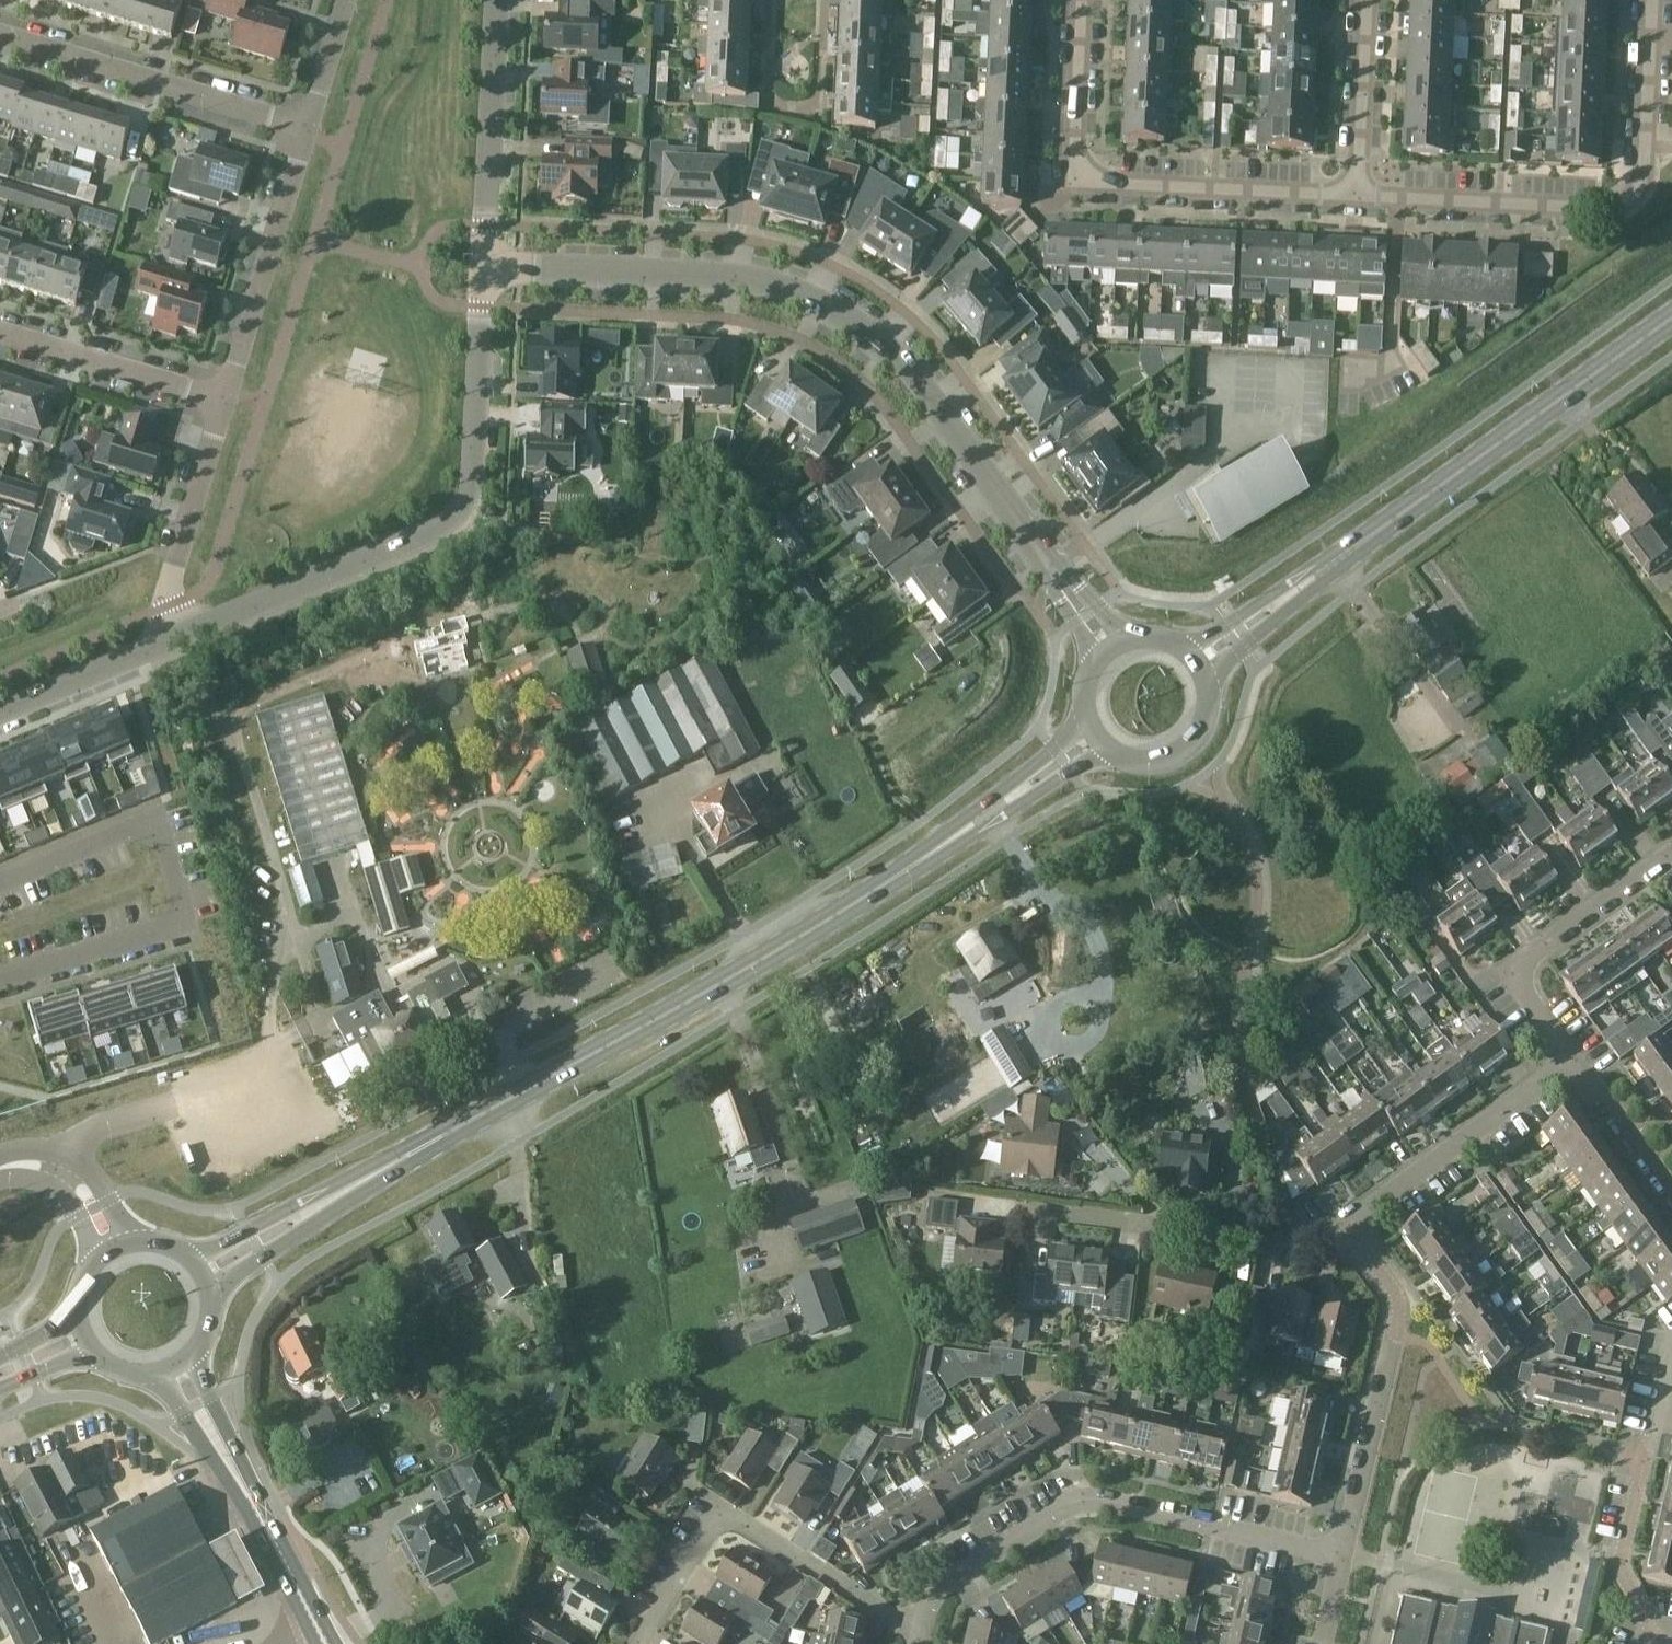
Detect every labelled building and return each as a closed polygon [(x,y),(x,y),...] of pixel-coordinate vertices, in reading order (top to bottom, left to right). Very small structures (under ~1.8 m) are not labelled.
[(64,2),(63,6),(85,13),(89,0),(66,0),(65,3),(64,2)] [(85,13),(107,20),(113,0),(89,0),(85,13)] [(107,20),(128,26),(136,0),(113,0),(107,20)] [(128,26),(149,33),(159,0),(136,0),(128,26)] [(165,0),(159,0),(149,33),(170,39),(181,5),(165,0)] [(289,28),(275,23),(277,18),(245,9),(248,0),(210,0),(206,13),(240,23),(232,48),(278,62),(289,28)] [(548,20),(547,51),(600,54),(601,18),(616,19),(617,0),(564,0),(563,21),(548,20)] [(848,8),(898,11),(898,2),(888,2),(888,0),(849,0),(848,8)] [(952,13),(953,0),(942,0),(942,13),(952,13)] [(992,6),(982,6),(981,15),(991,15),(1030,17),(1030,7),(1035,7),(1035,0),(992,0),(992,6)] [(1122,5),(1127,5),(1126,15),(1172,18),(1173,0),(1122,0),(1122,5)] [(1261,6),(1276,6),(1321,9),(1321,8),(1320,8),(1320,3),(1319,0),(1262,0),(1261,6)] [(1452,15),(1463,16),(1464,0),(1412,0),(1412,13),(1452,15)] [(1498,10),(1508,11),(1509,0),(1498,0),(1498,10)] [(1508,11),(1518,11),(1519,0),(1509,0),(1508,11)] [(1564,21),(1604,23),(1605,0),(1565,0),(1564,21)] [(698,1),(698,10),(711,10),(710,25),(753,28),(754,14),(749,14),(750,4),(699,1),(698,1)] [(1276,6),(1275,30),(1315,32),(1316,20),(1318,21),(1319,15),(1320,10),(1321,10),(1321,9),(1276,6)] [(653,7),(652,22),(663,23),(664,8),(653,7)] [(844,19),(843,32),(886,34),(887,19),(898,20),(898,11),(848,8),(848,19),(844,19)] [(195,38),(202,14),(188,10),(181,34),(195,38)] [(1226,12),(1224,12),(1215,12),(1215,27),(1225,27),(1226,12)] [(1235,12),(1226,12),(1225,27),(1234,28),(1235,12)] [(952,13),(942,13),(941,28),(951,29),(952,13)] [(1452,15),(1412,13),(1410,37),(1451,39),(1452,15)] [(991,15),(990,39),(1033,41),(1034,28),(1029,28),(1030,17),(991,15)] [(1172,18),(1126,15),(1126,25),(1121,25),(1121,39),(1171,42),(1172,18)] [(1522,18),(1511,18),(1510,35),(1521,35),(1522,18)] [(1556,20),(1555,44),(1603,46),(1604,23),(1564,21),(1556,20)] [(923,36),(934,36),(934,21),(924,21),(923,36)] [(663,23),(652,22),(652,37),(662,38),(663,23)] [(1503,41),(1504,24),(1494,24),(1493,41),(1503,41)] [(699,38),(698,49),(747,51),(748,40),(752,41),(753,28),(710,25),(709,38),(699,38)] [(1199,27),(1198,39),(1214,40),(1214,28),(1199,27)] [(1225,27),(1215,27),(1214,42),(1224,42),(1225,27)] [(1234,28),(1225,27),(1224,42),(1233,42),(1234,28)] [(1315,32),(1275,30),(1274,54),(1318,56),(1318,55),(1318,50),(1317,44),(1314,44),(1315,32)] [(897,34),(886,34),(843,32),(842,45),(847,45),(846,56),(896,58),(897,34)] [(934,36),(923,36),(922,51),(933,51),(934,36)] [(1451,39),(1410,37),(1409,60),(1449,62),(1451,39)] [(990,39),(989,63),(1024,64),(1027,65),(1028,54),(1032,54),(1033,41),(990,39)] [(1171,42),(1121,39),(1120,52),(1124,52),(1124,62),(1170,65),(1171,42)] [(1503,41),(1493,41),(1492,57),(1503,58),(1503,41)] [(1603,46),(1555,44),(1554,67),(1602,70),(1603,46)] [(939,60),(950,61),(950,46),(940,45),(939,60)] [(1509,65),(1519,66),(1520,49),(1510,48),(1509,65)] [(698,49),(698,58),(708,59),(708,73),(751,75),(751,61),(747,61),(747,51),(698,49)] [(1274,54),(1272,77),(1313,79),(1313,68),(1315,68),(1317,62),(1317,57),(1318,57),(1318,56),(1274,54)] [(667,55),(657,55),(657,70),(667,71),(667,55)] [(841,66),(840,79),(884,81),(884,66),(895,67),(896,58),(846,56),(846,66),(841,66)] [(976,73),(976,56),(951,57),(952,73),(976,73)] [(1207,59),(1206,74),(1216,74),(1217,59),(1207,59)] [(950,61),(939,60),(938,75),(949,76),(950,61)] [(1449,62),(1409,60),(1408,84),(1448,86),(1449,62)] [(1224,61),(1223,75),(1233,75),(1233,61),(1224,61)] [(979,62),(979,70),(981,72),(988,72),(988,86),(1031,89),(1031,75),(1027,75),(1027,65),(1024,64),(989,63),(979,62)] [(1119,73),(1118,86),(1169,89),(1170,65),(1124,62),(1123,73),(1119,73)] [(1519,66),(1509,65),(1508,82),(1518,82),(1519,66)] [(1602,70),(1554,67),(1553,91),(1601,93),(1602,70)] [(544,85),(542,117),(585,119),(586,102),(603,103),(605,70),(556,68),(556,86),(544,85)] [(922,68),(921,83),(931,84),(932,69),(922,68)] [(667,71),(657,70),(655,103),(665,104),(667,71)] [(1236,71),(1236,86),(1257,87),(1258,71),(1236,71)] [(1491,88),(1501,88),(1502,71),(1491,71),(1491,88)] [(694,89),(693,107),(738,109),(739,99),(745,99),(746,88),(750,88),(751,75),(708,73),(707,88),(697,87),(694,89)] [(1206,74),(1205,89),(1216,89),(1216,74),(1206,74)] [(1233,75),(1223,75),(1222,90),(1232,90),(1233,75)] [(1263,91),(1263,100),(1316,103),(1315,103),(1315,97),(1314,91),(1312,91),(1313,79),(1272,77),(1272,91),(1263,91)] [(884,81),(840,79),(840,92),(844,93),(844,103),(899,105),(900,82),(884,81)] [(950,93),(974,95),(975,82),(951,80),(950,93)] [(931,84),(921,83),(920,98),(931,99),(931,84)] [(3,84),(0,94),(0,120),(13,124),(15,125),(24,94),(25,90),(3,84)] [(1408,84),(1407,107),(1447,109),(1448,86),(1408,84)] [(977,105),(977,110),(987,110),(1025,112),(1026,101),(1030,102),(1031,89),(988,86),(987,101),(981,101),(977,105)] [(1169,89),(1118,86),(1118,99),(1122,99),(1121,110),(1160,111),(1160,118),(1176,119),(1176,109),(1168,108),(1169,89)] [(1501,88),(1491,88),(1490,105),(1500,105),(1501,88)] [(1601,93),(1553,91),(1551,115),(1559,115),(1599,117),(1601,93)] [(937,107),(947,108),(948,93),(938,93),(937,107)] [(15,125),(13,124),(12,128),(35,135),(45,101),(24,94),(15,125)] [(1506,112),(1517,113),(1518,96),(1507,95),(1506,112)] [(1263,100),(1262,108),(1271,109),(1270,123),(1310,126),(1311,115),(1313,115),(1315,109),(1315,104),(1316,104),(1316,103),(1263,100)] [(45,101),(35,135),(56,142),(66,107),(45,101)] [(839,113),(838,130),(855,131),(855,128),(881,129),(882,114),(899,114),(899,105),(844,103),(843,113),(839,113)] [(1204,106),(1203,121),(1214,121),(1215,106),(1204,106)] [(88,114),(66,107),(56,142),(77,148),(88,114)] [(947,108),(937,107),(936,123),(947,123),(947,108)] [(1407,107),(1406,131),(1446,133),(1454,133),(1455,133),(1456,110),(1447,109),(1407,107)] [(1221,108),(1221,122),(1230,122),(1231,108),(1221,108)] [(977,110),(976,114),(980,119),(986,119),(985,134),(1028,136),(1029,121),(1025,121),(1025,112),(987,110),(977,110)] [(1121,120),(1117,120),(1116,137),(1133,138),(1133,135),(1159,136),(1159,127),(1175,128),(1176,119),(1160,118),(1160,111),(1121,110),(1121,120)] [(1517,113),(1506,112),(1505,129),(1516,130),(1517,113)] [(88,114),(77,148),(99,155),(109,120),(88,114)] [(1599,117),(1559,115),(1558,139),(1598,141),(1599,117)] [(1489,118),(1488,135),(1499,136),(1500,119),(1489,118)] [(929,135),(929,120),(919,119),(918,134),(929,135)] [(131,127),(109,120),(99,155),(120,161),(131,127)] [(1214,121),(1203,121),(1203,136),(1213,136),(1214,121)] [(1230,122),(1221,122),(1220,136),(1230,137),(1230,122)] [(1270,123),(1260,123),(1258,149),(1296,151),(1295,153),(1313,154),(1313,144),(1312,139),(1310,139),(1310,126),(1270,123)] [(1446,133),(1406,131),(1405,155),(1453,158),(1454,133),(1446,133)] [(975,148),(974,157),(984,157),(1023,159),(1023,149),(1028,149),(1028,136),(985,134),(985,148),(975,148)] [(1499,136),(1488,135),(1487,152),(1498,152),(1499,136)] [(834,147),(856,152),(858,141),(836,136),(834,147)] [(1505,136),(1504,154),(1505,154),(1517,154),(1528,155),(1528,137),(1505,136)] [(630,139),(630,146),(644,150),(646,150),(646,140),(630,139)] [(939,139),(938,154),(948,155),(949,140),(939,139)] [(1545,153),(1544,167),(1561,167),(1562,163),(1597,165),(1598,141),(1558,139),(1557,153),(1545,153)] [(544,161),(543,174),(540,176),(539,186),(543,188),(542,192),(556,193),(555,202),(586,203),(587,194),(595,195),(596,188),(602,188),(605,187),(607,185),(608,182),(609,174),(611,143),(567,141),(566,162),(544,161)] [(792,222),(804,178),(790,174),(785,164),(789,151),(762,144),(754,172),(772,178),(763,211),(777,215),(776,217),(792,222)] [(651,145),(650,175),(665,175),(663,204),(667,205),(670,208),(680,208),(683,205),(694,206),(696,163),(666,161),(667,146),(651,145)] [(7,148),(3,162),(12,165),(17,166),(20,158),(16,151),(7,148)] [(726,164),(696,163),(694,206),(704,206),(707,210),(717,210),(721,207),(724,207),(726,179),(742,179),(745,149),(727,148),(726,164)] [(203,186),(225,192),(238,196),(248,163),(201,149),(197,164),(178,158),(169,191),(199,200),(203,186)] [(972,165),(971,151),(951,153),(952,167),(972,165)] [(948,155),(938,154),(937,169),(948,170),(948,155)] [(974,157),(974,166),(984,167),(983,181),(1026,183),(1027,170),(1022,169),(1023,159),(984,157),(974,157)] [(0,172),(0,177),(8,179),(12,165),(3,162),(0,172)] [(804,178),(792,222),(808,226),(808,224),(822,227),(831,197),(835,195),(850,199),(858,170),(831,163),(828,176),(818,182),(804,178)] [(136,170),(133,184),(139,185),(143,186),(146,176),(147,173),(138,171),(136,170)] [(36,176),(33,187),(41,189),(46,175),(37,172),(36,176)] [(871,172),(857,203),(877,215),(859,244),(885,260),(909,223),(899,216),(897,209),(906,195),(871,172)] [(46,175),(41,189),(50,192),(55,178),(46,175)] [(55,178),(50,192),(63,196),(68,180),(60,178),(55,177),(55,178)] [(80,184),(68,180),(63,196),(76,200),(80,185),(79,185),(80,184)] [(1026,183),(983,181),(982,205),(1020,207),(1021,196),(1025,196),(1026,183)] [(12,187),(3,184),(0,194),(0,200),(8,202),(12,187)] [(80,185),(76,200),(84,202),(89,188),(80,185)] [(21,190),(12,187),(8,202),(17,205),(21,190)] [(89,188),(84,202),(93,205),(97,191),(89,188)] [(57,201),(48,198),(44,213),(53,215),(57,201)] [(66,203),(57,201),(53,215),(62,218),(66,203)] [(196,229),(201,214),(171,204),(165,226),(179,230),(170,260),(187,265),(188,260),(216,268),(218,261),(224,261),(227,248),(223,245),(225,238),(196,229)] [(81,208),(76,224),(91,228),(96,212),(81,208)] [(1008,240),(1029,221),(1020,211),(998,230),(1008,240)] [(919,229),(909,223),(885,260),(911,277),(929,248),(948,261),(970,235),(937,214),(928,216),(919,229)] [(1038,231),(1029,221),(1008,240),(1018,249),(1038,231)] [(1068,270),(1070,227),(1057,226),(1056,231),(1045,230),(1043,269),(1068,270)] [(1083,228),(1070,227),(1068,270),(1091,271),(1093,233),(1083,232),(1083,228)] [(1091,271),(1091,283),(1101,283),(1102,272),(1115,272),(1117,230),(1104,229),(1104,233),(1093,233),(1091,271)] [(7,286),(18,249),(5,245),(8,233),(0,230),(0,284),(7,286)] [(1117,230),(1115,272),(1114,286),(1138,287),(1138,274),(1140,235),(1130,235),(1130,230),(1117,230)] [(1140,235),(1138,274),(1138,287),(1148,287),(1149,274),(1162,275),(1164,232),(1151,231),(1151,236),(1140,235)] [(1164,232),(1162,275),(1162,288),(1176,289),(1175,301),(1184,302),(1188,238),(1177,237),(1178,233),(1164,232)] [(1188,238),(1184,302),(1194,302),(1194,290),(1209,290),(1209,277),(1212,234),(1198,234),(1198,238),(1188,238)] [(1212,234),(1209,277),(1209,290),(1233,292),(1236,240),(1225,239),(1225,235),(1212,234)] [(1243,240),(1241,280),(1266,282),(1268,237),(1267,237),(1267,238),(1262,238),(1256,239),(1256,241),(1243,240)] [(1268,237),(1266,282),(1265,295),(1288,296),(1289,283),(1291,243),(1279,242),(1280,240),(1274,238),(1269,238),(1269,237),(1268,237)] [(1303,244),(1291,243),(1289,283),(1313,284),(1315,240),(1309,240),(1303,241),(1303,244)] [(1316,240),(1315,240),(1313,284),(1336,285),(1338,245),(1327,245),(1327,243),(1321,241),(1316,241),(1316,240)] [(1338,245),(1336,285),(1335,298),(1359,300),(1360,297),(1360,287),(1362,242),(1362,243),(1356,243),(1351,244),(1350,246),(1338,245)] [(1362,242),(1360,287),(1360,297),(1384,299),(1387,248),(1374,247),(1374,245),(1368,243),(1363,243),(1363,242),(1362,242)] [(44,244),(40,256),(29,293),(52,300),(63,263),(66,255),(67,251),(44,244)] [(1427,246),(1426,250),(1404,249),(1401,303),(1430,305),(1434,246),(1427,246)] [(1434,246),(1430,305),(1458,306),(1461,251),(1439,250),(1440,246),(1434,246)] [(1461,251),(1458,306),(1486,307),(1490,249),(1482,248),(1482,253),(1461,251)] [(40,256),(18,249),(7,286),(29,293),(40,256)] [(1490,249),(1486,307),(1514,309),(1517,254),(1494,253),(1495,249),(1490,249)] [(964,285),(954,294),(942,304),(945,308),(944,310),(951,318),(954,318),(961,326),(993,298),(982,286),(996,274),(977,252),(953,272),(964,285)] [(66,255),(63,263),(52,300),(75,307),(83,283),(90,285),(96,287),(102,266),(66,255)] [(1524,255),(1523,278),(1552,279),(1553,256),(1524,255)] [(178,291),(183,277),(145,266),(137,292),(162,299),(153,330),(175,337),(177,328),(196,334),(206,300),(178,291)] [(106,277),(103,288),(116,292),(120,281),(106,277)] [(1067,292),(1058,299),(1067,310),(1067,311),(1083,333),(1087,330),(1089,329),(1089,322),(1067,292)] [(993,298),(961,326),(968,334),(967,337),(974,345),(977,344),(979,348),(1001,329),(1011,340),(1037,318),(1019,297),(1003,311),(993,298)] [(1067,310),(1062,303),(1050,311),(1056,318),(1067,310)] [(1310,328),(1309,358),(1332,359),(1334,317),(1311,316),(1310,328)] [(1113,318),(1113,328),(1112,340),(1127,340),(1127,319),(1113,318)] [(1208,326),(1208,335),(1222,336),(1222,327),(1208,326)] [(1285,349),(1285,357),(1309,358),(1310,328),(1287,327),(1286,342),(1295,342),(1295,349),(1285,349)] [(1113,328),(1097,328),(1097,339),(1112,340),(1113,328)] [(1249,328),(1248,338),(1263,339),(1263,331),(1263,329),(1249,328)] [(1023,371),(1004,385),(1006,387),(1007,387),(1020,406),(1021,408),(1022,408),(1062,378),(1052,365),(1063,358),(1043,331),(1011,355),(1023,371)] [(1159,343),(1159,333),(1144,332),(1144,342),(1159,343)] [(1174,333),(1159,333),(1159,343),(1174,344),(1174,333)] [(619,334),(608,334),(607,346),(618,347),(619,334)] [(1206,346),(1207,335),(1191,334),(1191,345),(1206,346)] [(1208,335),(1207,335),(1206,346),(1221,346),(1222,336),(1208,335)] [(540,381),(539,398),(573,399),(574,376),(577,376),(579,343),(570,343),(570,338),(540,337),(539,341),(531,341),(529,374),(543,374),(543,381),(540,381)] [(1263,339),(1248,338),(1248,348),(1262,349),(1263,339)] [(1277,340),(1263,339),(1262,349),(1277,350),(1277,340)] [(651,368),(637,367),(635,400),(667,402),(668,389),(685,390),(687,347),(675,346),(672,343),(663,342),(659,345),(656,345),(655,364),(651,368)] [(1341,343),(1341,352),(1356,353),(1356,343),(1346,343),(1341,343)] [(1356,343),(1356,353),(1372,354),(1372,344),(1356,343)] [(687,347),(685,390),(699,391),(702,394),(702,406),(731,408),(732,381),(716,380),(717,348),(714,348),(711,345),(702,344),(699,347),(687,347)] [(1422,344),(1410,352),(1430,379),(1442,371),(1422,344)] [(1160,351),(1165,369),(1187,353),(1160,351)] [(773,392),(761,384),(744,407),(767,423),(776,410),(791,420),(815,386),(804,378),(804,375),(796,370),(793,371),(789,368),(773,392)] [(1062,378),(1022,408),(1038,430),(1037,430),(1039,432),(1048,425),(1051,429),(1048,430),(1058,444),(1103,412),(1073,372),(1063,379),(1062,378)] [(14,435),(17,425),(29,384),(17,380),(15,385),(6,382),(0,400),(0,431),(14,435)] [(17,425),(14,435),(37,442),(51,447),(59,418),(46,414),(51,396),(41,392),(42,388),(29,384),(17,425)] [(815,386),(791,420),(804,429),(802,433),(802,436),(803,438),(810,444),(806,450),(819,459),(836,436),(823,427),(840,403),(836,401),(836,398),(836,397),(828,392),(825,393),(815,386)] [(587,409),(540,407),(539,429),(544,429),(543,438),(526,438),(524,470),(535,470),(535,478),(558,479),(558,471),(574,472),(576,440),(574,440),(574,431),(585,431),(587,409)] [(620,408),(619,425),(633,425),(633,408),(620,408)] [(1184,408),(1182,437),(1186,437),(1204,438),(1205,410),(1192,409),(1184,408)] [(1076,434),(1087,449),(1073,459),(1061,468),(1076,487),(1078,485),(1081,489),(1120,461),(1109,445),(1124,434),(1107,412),(1076,434)] [(110,468),(151,481),(160,453),(146,449),(148,442),(150,442),(154,427),(128,419),(121,441),(118,441),(110,468)] [(682,458),(677,447),(668,451),(669,453),(673,462),(682,458)] [(1225,484),(1219,474),(1217,471),(1219,470),(1218,469),(1181,496),(1194,516),(1186,521),(1187,522),(1194,517),(1212,546),(1304,490),(1280,451),(1225,484)] [(1120,461),(1081,489),(1084,493),(1081,495),(1095,514),(1115,499),(1121,507),(1151,486),(1139,469),(1131,475),(1120,461)] [(73,470),(73,469),(56,464),(52,478),(69,483),(69,480),(73,470)] [(865,486),(855,472),(827,493),(841,513),(850,514),(858,508),(862,509),(864,507),(873,519),(909,492),(905,487),(905,483),(899,474),(895,473),(891,468),(865,486)] [(81,487),(78,499),(68,532),(73,534),(70,542),(74,551),(83,553),(91,549),(94,540),(120,548),(130,514),(103,506),(110,481),(73,470),(69,482),(81,487)] [(1669,514),(1641,476),(1609,500),(1633,533),(1637,530),(1641,535),(1653,526),(1669,514)] [(39,494),(19,488),(15,500),(35,507),(39,494)] [(909,492),(873,519),(881,530),(879,532),(878,536),(870,542),(868,550),(882,569),(910,549),(901,536),(927,517),(923,512),(923,508),(917,499),(913,498),(909,492)] [(768,504),(757,511),(763,520),(774,512),(768,504)] [(774,540),(791,528),(781,515),(764,527),(774,540)] [(1622,541),(1650,577),(1671,561),(1671,552),(1653,526),(1641,535),(1637,530),(1633,533),(1622,541)] [(12,542),(7,556),(25,561),(29,547),(12,542)] [(932,557),(924,545),(887,572),(899,588),(910,580),(928,603),(932,600),(968,574),(967,572),(969,571),(962,560),(959,562),(950,549),(937,558),(932,557)] [(986,599),(968,574),(932,600),(947,622),(933,632),(944,647),(977,623),(971,615),(972,609),(986,599)] [(825,611),(818,601),(806,610),(813,619),(825,611)] [(1424,614),(1399,633),(1420,662),(1445,643),(1424,614)] [(434,641),(414,646),(418,661),(422,659),(428,680),(470,668),(465,647),(469,646),(465,634),(470,633),(465,617),(440,624),(441,629),(431,631),(434,641)] [(593,643),(586,646),(565,653),(579,693),(607,683),(593,643)] [(935,655),(920,666),(927,675),(942,664),(935,655)] [(707,656),(576,726),(599,768),(594,772),(605,804),(703,751),(715,775),(759,751),(707,656)] [(1441,692),(1465,674),(1466,673),(1453,656),(1428,675),(1441,692)] [(487,677),(493,689),(516,676),(510,664),(487,677)] [(849,667),(832,679),(854,709),(870,698),(849,667)] [(1465,674),(1441,692),(1463,720),(1484,703),(1474,690),(1476,688),(1465,674)] [(1647,692),(1640,684),(1623,696),(1629,705),(1647,692)] [(557,688),(545,696),(555,711),(567,703),(557,688)] [(324,696),(256,717),(302,865),(370,844),(324,696)] [(1573,696),(1555,718),(1570,730),(1588,708),(1573,696)] [(114,708),(92,718),(112,766),(134,756),(114,708)] [(1635,716),(1625,723),(1633,734),(1643,727),(1635,716)] [(92,718),(70,727),(90,775),(91,774),(87,765),(106,756),(110,766),(112,766),(92,718)] [(1655,718),(1645,726),(1661,748),(1669,742),(1671,741),(1669,737),(1655,718)] [(1645,726),(1643,727),(1633,734),(1649,757),(1661,748),(1645,726)] [(70,727),(49,736),(50,739),(49,739),(68,784),(90,775),(70,727)] [(1495,736),(1482,744),(1502,772),(1504,774),(1516,764),(1495,736)] [(49,739),(27,748),(47,796),(48,795),(44,785),(64,777),(67,784),(68,784),(49,739)] [(1482,744),(1477,749),(1468,755),(1472,761),(1489,784),(1490,784),(1504,774),(1502,772),(1482,744)] [(1592,756),(1585,746),(1574,754),(1578,759),(1581,764),(1592,756)] [(27,748),(5,757),(25,805),(47,796),(27,748)] [(1592,756),(1581,764),(1601,792),(1612,785),(1612,784),(1592,756)] [(0,760),(0,809),(2,814),(25,805),(5,757),(0,760)] [(1658,807),(1671,796),(1671,786),(1653,760),(1633,775),(1636,779),(1637,778),(1658,807)] [(1472,781),(1451,797),(1450,797),(1460,811),(1492,787),(1490,784),(1489,784),(1472,761),(1463,768),(1472,781)] [(446,811),(458,797),(415,762),(403,777),(446,811)] [(1472,781),(1463,768),(1459,762),(1437,778),(1451,797),(1472,781)] [(1581,764),(1573,771),(1570,773),(1590,800),(1601,792),(1581,764)] [(542,796),(560,785),(551,770),(533,781),(542,796)] [(1630,771),(1612,784),(1612,785),(1641,824),(1654,814),(1652,811),(1658,807),(1637,778),(1636,779),(1633,775),(1630,771)] [(730,790),(692,812),(706,834),(705,835),(696,840),(706,856),(714,852),(716,850),(718,850),(734,840),(731,835),(750,823),(742,810),(768,794),(756,774),(730,790)] [(1513,775),(1501,783),(1502,784),(1502,783),(1541,836),(1552,828),(1513,775)] [(1502,784),(1501,783),(1501,782),(1493,788),(1499,798),(1508,792),(1502,784)] [(1529,845),(1541,836),(1502,783),(1502,784),(1508,792),(1520,808),(1508,817),(1529,845)] [(141,802),(136,790),(124,795),(129,807),(141,802)] [(405,791),(389,800),(400,820),(416,812),(405,791)] [(129,807),(124,795),(116,799),(121,811),(129,807)] [(1594,804),(1574,818),(1598,851),(1617,837),(1594,804)] [(107,817),(102,806),(82,815),(87,825),(107,817)] [(1555,813),(1563,825),(1554,832),(1580,868),(1594,858),(1592,855),(1598,851),(1574,818),(1566,806),(1555,813)] [(86,826),(80,814),(72,817),(77,829),(86,826)] [(1442,822),(1435,814),(1424,822),(1430,831),(1442,822)] [(1441,826),(1429,834),(1436,844),(1448,835),(1441,826)] [(45,828),(37,832),(42,844),(50,841),(45,828)] [(42,844),(37,832),(25,837),(30,849),(42,844)] [(418,846),(436,846),(436,834),(418,833),(418,846)] [(1465,848),(1460,852),(1499,906),(1510,898),(1520,912),(1534,901),(1532,898),(1538,894),(1517,866),(1516,867),(1515,866),(1512,862),(1501,870),(1504,874),(1497,880),(1483,861),(1471,844),(1465,848)] [(1512,862),(1515,866),(1516,867),(1517,866),(1538,894),(1556,880),(1532,847),(1512,862)] [(662,881),(655,851),(624,859),(631,889),(662,881)] [(1464,882),(1458,886),(1446,895),(1453,906),(1456,909),(1477,938),(1476,938),(1478,942),(1493,931),(1491,928),(1496,924),(1489,914),(1499,906),(1460,852),(1448,860),(1464,882)] [(313,865),(289,873),(288,873),(300,911),(324,904),(313,865)] [(1661,884),(1671,897),(1671,896),(1671,875),(1661,884)] [(1409,888),(1403,880),(1393,887),(1399,895),(1409,888)] [(1399,895),(1399,896),(1420,925),(1432,916),(1411,887),(1409,888),(1399,895)] [(1456,909),(1453,906),(1434,920),(1460,956),(1474,946),(1471,942),(1476,938),(1477,938),(1456,909)] [(1638,924),(1659,953),(1671,944),(1671,930),(1655,906),(1641,917),(1643,920),(1638,924)] [(1630,925),(1616,935),(1618,938),(1619,937),(1640,966),(1659,953),(1638,924),(1632,928),(1630,925)] [(990,930),(961,947),(972,964),(958,973),(978,1005),(1013,984),(1003,968),(1011,964),(990,930)] [(1618,938),(1600,951),(1624,985),(1629,992),(1630,992),(1640,985),(1634,978),(1643,972),(1644,971),(1640,966),(1619,937),(1618,938)] [(334,1006),(364,997),(347,942),(317,951),(334,1006)] [(1600,951),(1594,956),(1592,953),(1578,962),(1605,999),(1624,985),(1600,951)] [(1435,970),(1446,962),(1440,954),(1429,962),(1434,970),(1435,970)] [(1346,959),(1333,968),(1342,979),(1343,982),(1356,973),(1346,959)] [(1446,962),(1435,970),(1440,976),(1451,968),(1447,962),(1446,962)] [(1559,976),(1558,977),(1560,980),(1582,1009),(1587,1017),(1607,1003),(1608,1003),(1605,999),(1578,962),(1578,963),(1564,972),(1559,976)] [(395,1024),(379,993),(333,1017),(348,1045),(357,1040),(375,1074),(391,1066),(395,1075),(416,1063),(412,1055),(430,1045),(423,1032),(449,1018),(441,1002),(468,988),(456,966),(427,980),(428,983),(407,995),(416,1013),(395,1024)] [(174,969),(150,976),(162,1016),(186,1009),(186,1011),(188,1010),(175,967),(173,968),(174,969)] [(1328,989),(1342,979),(1333,968),(1333,967),(1319,978),(1328,989)] [(150,976),(126,984),(138,1023),(162,1016),(150,976)] [(1417,979),(1405,987),(1411,995),(1422,987),(1417,979)] [(1312,1018),(1330,1004),(1314,981),(1295,995),(1312,1018)] [(126,984),(103,991),(115,1031),(138,1023),(126,984)] [(1411,995),(1405,987),(1394,995),(1400,1003),(1411,995)] [(78,993),(77,994),(77,995),(91,1039),(91,1038),(115,1031),(103,991),(79,998),(78,993)] [(77,995),(54,1002),(66,1042),(89,1035),(90,1040),(91,1039),(77,995)] [(54,1002),(29,1010),(41,1051),(43,1051),(42,1049),(66,1042),(54,1002)] [(957,1059),(973,1050),(973,1049),(951,1013),(934,1023),(957,1059)] [(1482,1027),(1470,1036),(1495,1069),(1514,1054),(1490,1021),(1485,1015),(1478,1021),(1482,1027)] [(1652,1023),(1646,1015),(1627,1029),(1639,1046),(1659,1032),(1652,1023)] [(1662,1015),(1652,1023),(1659,1032),(1669,1024),(1662,1015)] [(1003,1026),(979,1041),(1009,1091),(1033,1077),(1003,1026)] [(1627,1029),(1607,1043),(1620,1060),(1639,1046),(1627,1029)] [(1346,1042),(1340,1035),(1328,1044),(1333,1051),(1346,1042)] [(1454,1038),(1446,1043),(1451,1050),(1476,1083),(1495,1069),(1470,1036),(1459,1044),(1454,1038)] [(1671,1059),(1671,1053),(1661,1037),(1630,1059),(1635,1065),(1632,1067),(1642,1080),(1671,1059)] [(1444,1039),(1425,1054),(1432,1064),(1457,1097),(1476,1083),(1451,1050),(1446,1043),(1444,1039)] [(179,1040),(170,1042),(174,1055),(183,1052),(179,1040)] [(170,1042),(162,1045),(166,1057),(174,1055),(170,1042)] [(1333,1051),(1328,1044),(1317,1051),(1323,1059),(1325,1057),(1333,1051)] [(1215,1046),(1188,1051),(1197,1100),(1224,1095),(1215,1046)] [(1333,1051),(1325,1057),(1329,1063),(1336,1063),(1340,1060),(1333,1051)] [(131,1054),(123,1057),(127,1069),(135,1067),(131,1054)] [(123,1057),(114,1059),(118,1072),(127,1069),(123,1057)] [(1642,1080),(1652,1094),(1654,1092),(1659,1098),(1671,1088),(1671,1059),(1642,1080)] [(1302,1062),(1290,1071),(1295,1079),(1308,1070),(1302,1062)] [(1409,1071),(1409,1072),(1413,1078),(1438,1111),(1457,1097),(1432,1064),(1421,1072),(1416,1066),(1409,1071)] [(1398,1072),(1402,1077),(1390,1086),(1419,1125),(1438,1111),(1413,1078),(1405,1067),(1398,1072)] [(83,1068),(75,1071),(79,1084),(87,1081),(83,1068)] [(75,1071),(67,1074),(70,1086),(79,1084),(75,1071)] [(1295,1079),(1290,1071),(1279,1079),(1285,1087),(1295,1079)] [(1271,1084),(1260,1093),(1266,1101),(1277,1093),(1271,1084)] [(1419,1125),(1390,1086),(1371,1100),(1396,1132),(1395,1133),(1399,1139),(1419,1125)] [(1659,1098),(1662,1103),(1660,1104),(1671,1119),(1671,1118),(1671,1088),(1659,1098)] [(1358,1100),(1362,1106),(1351,1115),(1375,1147),(1395,1133),(1396,1132),(1371,1100),(1366,1094),(1358,1100)] [(733,1159),(749,1153),(756,1172),(778,1164),(760,1109),(752,1113),(746,1097),(715,1108),(733,1159)] [(1010,1129),(1005,1174),(1051,1179),(1056,1134),(1044,1133),(1048,1102),(1026,1099),(1023,1130),(1010,1129)] [(1556,1151),(1587,1128),(1573,1108),(1542,1131),(1556,1151)] [(1319,1111),(1311,1117),(1324,1134),(1313,1143),(1337,1176),(1356,1162),(1327,1122),(1319,1111)] [(1333,1118),(1327,1122),(1356,1162),(1375,1147),(1351,1115),(1338,1124),(1333,1118)] [(1587,1128),(1556,1151),(1570,1170),(1601,1147),(1587,1128)] [(1287,1146),(1276,1154),(1281,1170),(1300,1196),(1301,1197),(1315,1186),(1318,1190),(1337,1176),(1313,1143),(1303,1130),(1285,1144),(1287,1146)] [(1615,1166),(1601,1147),(1570,1170),(1584,1189),(1615,1166)] [(1186,1152),(1165,1150),(1164,1150),(1160,1181),(1175,1182),(1174,1192),(1202,1195),(1204,1186),(1212,1187),(1216,1162),(1207,1161),(1208,1151),(1186,1149),(1186,1152)] [(1615,1166),(1584,1189),(1598,1208),(1629,1185),(1615,1166)] [(1099,1167),(1086,1173),(1094,1189),(1107,1183),(1099,1167)] [(1300,1196),(1281,1170),(1292,1202),(1300,1196)] [(1503,1173),(1503,1172),(1495,1178),(1503,1189),(1511,1184),(1503,1173)] [(1491,1200),(1499,1194),(1483,1173),(1475,1179),(1491,1200)] [(888,1183),(873,1192),(877,1207),(905,1202),(911,1201),(912,1183),(891,1181),(888,1183)] [(1511,1184),(1503,1189),(1511,1201),(1519,1195),(1511,1184)] [(1598,1208),(1606,1219),(1596,1226),(1602,1234),(1612,1227),(1643,1204),(1629,1185),(1598,1208)] [(1506,1204),(1499,1194),(1491,1200),(1498,1210),(1506,1204)] [(954,1232),(959,1232),(958,1241),(963,1242),(962,1254),(960,1254),(959,1259),(961,1259),(959,1273),(1000,1278),(1003,1251),(996,1250),(997,1244),(991,1243),(993,1226),(956,1221),(958,1204),(929,1200),(926,1229),(954,1232)] [(1539,1204),(1531,1210),(1539,1222),(1548,1215),(1539,1204)] [(1657,1223),(1643,1204),(1612,1227),(1626,1246),(1657,1223)] [(1445,1214),(1440,1207),(1400,1236),(1415,1256),(1448,1231),(1439,1218),(1445,1214)] [(829,1208),(805,1217),(816,1250),(841,1241),(829,1208)] [(1539,1222),(1531,1210),(1523,1216),(1531,1227),(1539,1222)] [(441,1258),(425,1266),(443,1299),(474,1283),(466,1269),(471,1266),(464,1253),(473,1248),(456,1215),(426,1230),(441,1258)] [(1548,1215),(1539,1222),(1547,1233),(1548,1232),(1556,1226),(1548,1215)] [(1517,1220),(1509,1226),(1519,1238),(1527,1233),(1517,1220)] [(1539,1222),(1531,1227),(1539,1239),(1547,1233),(1539,1222)] [(1657,1223),(1626,1246),(1640,1265),(1671,1242),(1657,1223)] [(1456,1242),(1448,1231),(1415,1256),(1429,1275),(1468,1246),(1467,1245),(1462,1238),(1456,1242)] [(1527,1233),(1519,1238),(1526,1248),(1534,1242),(1527,1233)] [(501,1238),(476,1252),(487,1272),(502,1299),(527,1286),(512,1259),(501,1238)] [(1467,1245),(1468,1246),(1429,1275),(1443,1294),(1476,1269),(1467,1257),(1482,1246),(1476,1238),(1467,1245)] [(1671,1242),(1640,1265),(1654,1284),(1671,1270),(1671,1244),(1671,1242)] [(1035,1277),(1032,1303),(1056,1305),(1057,1292),(1074,1294),(1079,1251),(1052,1248),(1048,1278),(1035,1277)] [(1558,1248),(1551,1254),(1550,1254),(1559,1266),(1567,1260),(1558,1248)] [(1074,1294),(1073,1307),(1075,1307),(1115,1312),(1116,1299),(1118,1286),(1105,1285),(1107,1264),(1108,1254),(1082,1251),(1079,1251),(1074,1294)] [(555,1278),(553,1278),(554,1291),(567,1290),(566,1277),(564,1277),(563,1257),(553,1258),(555,1278)] [(1546,1276),(1554,1270),(1545,1258),(1537,1264),(1546,1276)] [(1575,1271),(1567,1260),(1559,1266),(1567,1277),(1575,1271)] [(1164,1268),(1155,1303),(1203,1315),(1212,1280),(1164,1268)] [(1483,1279),(1476,1269),(1443,1294),(1456,1312),(1456,1313),(1496,1283),(1504,1278),(1497,1268),(1483,1279)] [(1546,1276),(1538,1281),(1552,1300),(1568,1289),(1554,1270),(1546,1276)] [(1654,1284),(1668,1304),(1671,1301),(1671,1270),(1654,1284)] [(811,1283),(796,1289),(812,1336),(844,1324),(827,1273),(810,1279),(811,1283)] [(1456,1312),(1450,1316),(1464,1335),(1496,1311),(1488,1300),(1501,1291),(1496,1283),(1456,1313),(1456,1312)] [(1587,1288),(1586,1287),(1578,1292),(1586,1304),(1594,1298),(1587,1288)] [(1600,1293),(1594,1298),(1603,1309),(1605,1307),(1614,1301),(1606,1289),(1600,1293)] [(1277,1290),(1265,1339),(1302,1348),(1309,1314),(1313,1298),(1277,1290)] [(1576,1317),(1584,1311),(1573,1297),(1565,1302),(1576,1317)] [(1594,1298),(1586,1304),(1595,1315),(1603,1309),(1594,1298)] [(1496,1311),(1464,1335),(1478,1355),(1511,1331),(1525,1321),(1526,1321),(1519,1312),(1519,1313),(1511,1318),(1503,1307),(1496,1311)] [(1302,1348),(1301,1349),(1313,1352),(1313,1354),(1346,1361),(1356,1317),(1325,1310),(1323,1317),(1309,1314),(1302,1348)] [(1237,1351),(1238,1351),(1257,1356),(1266,1317),(1246,1312),(1237,1351)] [(1576,1317),(1561,1328),(1568,1338),(1585,1326),(1591,1321),(1585,1312),(1584,1312),(1576,1317)] [(781,1319),(745,1331),(750,1347),(787,1335),(781,1319)] [(1630,1320),(1628,1329),(1642,1333),(1644,1323),(1630,1320)] [(1511,1331),(1478,1355),(1492,1375),(1531,1346),(1522,1333),(1529,1327),(1525,1321),(1511,1331)] [(1561,1328),(1549,1337),(1556,1347),(1555,1351),(1554,1357),(1561,1358),(1563,1359),(1568,1338),(1561,1328)] [(1605,1343),(1607,1331),(1593,1328),(1590,1339),(1605,1343)] [(284,1345),(281,1347),(290,1366),(288,1367),(286,1369),(285,1373),(285,1376),(285,1378),(287,1381),(289,1383),(292,1384),(295,1385),(298,1384),(321,1373),(325,1382),(328,1381),(339,1404),(341,1403),(347,1415),(361,1407),(355,1396),(342,1372),(338,1364),(334,1366),(328,1354),(321,1357),(315,1343),(312,1344),(307,1333),(305,1334),(306,1335),(297,1339),(293,1337),(289,1338),(286,1341),(284,1345)] [(1029,1335),(1015,1333),(1014,1337),(1014,1341),(1027,1343),(1028,1343),(1029,1335)] [(1613,1348),(1637,1353),(1640,1339),(1616,1333),(1613,1348)] [(1072,1336),(1069,1360),(1085,1361),(1091,1362),(1093,1354),(1085,1353),(1086,1348),(1078,1347),(1079,1337),(1072,1336)] [(1217,1341),(1206,1355),(1223,1370),(1235,1356),(1217,1341)] [(939,1363),(941,1351),(928,1351),(927,1361),(939,1363)] [(941,1351),(939,1363),(937,1373),(941,1379),(961,1367),(952,1352),(945,1351),(941,1351)] [(978,1356),(952,1352),(961,1367),(977,1365),(978,1356)] [(978,1356),(977,1365),(988,1366),(989,1357),(978,1356)] [(1525,1389),(1524,1396),(1527,1400),(1526,1403),(1543,1407),(1544,1403),(1551,1405),(1553,1405),(1563,1359),(1561,1358),(1554,1357),(1550,1356),(1548,1367),(1547,1366),(1535,1364),(1535,1365),(1530,1387),(1525,1389)] [(999,1358),(989,1357),(988,1366),(998,1368),(999,1358)] [(1563,1359),(1553,1405),(1557,1406),(1556,1410),(1574,1414),(1582,1376),(1572,1374),(1574,1362),(1563,1359)] [(939,1363),(927,1361),(924,1375),(936,1377),(937,1373),(939,1363)] [(1098,1363),(1096,1377),(1109,1379),(1111,1365),(1098,1363)] [(1582,1376),(1574,1414),(1589,1418),(1590,1414),(1597,1416),(1607,1369),(1595,1367),(1593,1378),(1582,1376)] [(1610,1370),(1607,1369),(1597,1416),(1603,1417),(1602,1421),(1620,1425),(1629,1387),(1618,1384),(1620,1373),(1619,1372),(1610,1370)] [(1133,1373),(1122,1372),(1118,1372),(1119,1383),(1132,1384),(1133,1373)] [(923,1383),(921,1392),(934,1413),(943,1408),(946,1399),(938,1386),(933,1378),(926,1376),(925,1375),(923,1383)] [(1157,1377),(1156,1387),(1163,1388),(1161,1392),(1166,1394),(1167,1388),(1168,1388),(1169,1378),(1157,1377)] [(1167,1388),(1166,1394),(1170,1395),(1172,1389),(1178,1390),(1190,1393),(1193,1381),(1169,1378),(1168,1388),(1167,1388)] [(1215,1394),(1216,1384),(1204,1382),(1203,1393),(1214,1394),(1215,1394)] [(1216,1384),(1215,1394),(1226,1396),(1227,1385),(1216,1384)] [(549,1386),(543,1408),(561,1413),(567,1391),(549,1386)] [(1024,1408),(1016,1413),(1040,1451),(1047,1447),(1049,1449),(1063,1441),(1061,1438),(1060,1438),(1054,1428),(1068,1420),(1063,1391),(1040,1405),(1041,1406),(1028,1414),(1024,1408)] [(1115,1404),(1116,1398),(1106,1395),(1104,1401),(1063,1391),(1068,1420),(1085,1424),(1081,1440),(1080,1440),(1079,1446),(1095,1449),(1096,1444),(1105,1446),(1114,1409),(1115,1404)] [(921,1392),(916,1421),(926,1422),(926,1423),(934,1413),(921,1392)] [(1287,1419),(1284,1428),(1289,1429),(1324,1438),(1325,1431),(1328,1432),(1333,1414),(1327,1412),(1330,1401),(1324,1399),(1297,1393),(1294,1404),(1290,1403),(1287,1419)] [(317,1451),(344,1437),(327,1404),(300,1419),(317,1451)] [(1115,1404),(1114,1409),(1105,1446),(1113,1448),(1112,1453),(1127,1456),(1137,1415),(1123,1412),(1125,1406),(1115,1404)] [(1011,1405),(991,1418),(1000,1431),(1021,1466),(1034,1459),(1032,1456),(1040,1451),(1020,1419),(1016,1413),(1011,1405)] [(1137,1415),(1127,1456),(1141,1460),(1142,1455),(1151,1457),(1161,1414),(1150,1412),(1149,1418),(1137,1415)] [(706,1416),(690,1414),(686,1444),(703,1446),(706,1416)] [(1161,1414),(1151,1457),(1159,1459),(1158,1464),(1173,1467),(1183,1426),(1169,1423),(1171,1417),(1161,1414)] [(1021,1466),(1000,1431),(991,1418),(971,1431),(976,1438),(999,1476),(1007,1471),(1009,1474),(1021,1466)] [(1240,1419),(1235,1442),(1246,1445),(1250,1445),(1255,1422),(1240,1419)] [(916,1420),(913,1432),(914,1432),(923,1434),(926,1422),(916,1421),(916,1420)] [(791,1421),(790,1426),(793,1427),(799,1428),(799,1431),(804,1432),(805,1423),(791,1421)] [(1195,1429),(1183,1426),(1173,1467),(1187,1470),(1188,1466),(1197,1468),(1207,1425),(1196,1423),(1195,1429)] [(1216,1427),(1207,1425),(1197,1468),(1205,1470),(1204,1475),(1219,1478),(1220,1473),(1223,1462),(1229,1437),(1215,1434),(1216,1427)] [(786,1434),(785,1435),(799,1444),(804,1435),(790,1427),(786,1434)] [(1324,1438),(1289,1429),(1283,1452),(1295,1455),(1322,1461),(1325,1446),(1322,1445),(1324,1438)] [(914,1432),(912,1442),(921,1444),(923,1434),(914,1432)] [(785,1435),(774,1451),(747,1434),(722,1473),(750,1491),(765,1467),(778,1475),(799,1444),(785,1435)] [(677,1459),(643,1438),(618,1479),(648,1498),(657,1483),(661,1485),(677,1459)] [(976,1438),(956,1450),(956,1451),(981,1491),(994,1483),(992,1480),(999,1476),(976,1438)] [(1246,1445),(1235,1442),(1232,1456),(1243,1458),(1246,1445)] [(866,1456),(851,1447),(845,1456),(860,1465),(866,1456)] [(887,1453),(879,1447),(873,1457),(881,1462),(887,1453)] [(956,1451),(936,1463),(959,1501),(967,1496),(969,1499),(981,1491),(956,1451)] [(1295,1455),(1283,1452),(1277,1475),(1295,1479),(1313,1483),(1314,1477),(1318,1477),(1322,1461),(1295,1455)] [(461,1486),(489,1472),(479,1454),(452,1468),(453,1469),(461,1486)] [(67,1501),(88,1489),(70,1455),(44,1469),(46,1472),(15,1488),(31,1519),(31,1520),(41,1539),(78,1519),(67,1501)] [(881,1462),(873,1457),(866,1466),(875,1472),(881,1462)] [(1665,1467),(1661,1485),(1671,1487),(1671,1463),(1671,1462),(1669,1468),(1665,1467)] [(932,1473),(920,1480),(941,1516),(954,1508),(951,1505),(959,1501),(936,1463),(928,1468),(932,1473)] [(1244,1467),(1230,1464),(1228,1463),(1223,1488),(1238,1491),(1244,1467)] [(824,1470),(817,1480),(795,1465),(785,1480),(790,1483),(775,1506),(802,1523),(814,1504),(816,1506),(826,1492),(838,1500),(855,1473),(840,1464),(833,1475),(824,1470)] [(502,1497),(489,1472),(461,1486),(465,1493),(475,1511),(502,1497)] [(1295,1479),(1277,1475),(1272,1498),(1311,1508),(1315,1491),(1311,1490),(1313,1483),(1295,1479)] [(919,1481),(899,1493),(926,1538),(947,1525),(944,1520),(941,1516),(920,1480),(919,1481)] [(1661,1485),(1658,1499),(1662,1500),(1660,1508),(1671,1511),(1671,1487),(1661,1485)] [(580,1500),(594,1508),(577,1535),(615,1559),(632,1531),(607,1516),(616,1503),(589,1486),(580,1500)] [(175,1488),(90,1533),(148,1643),(161,1643),(236,1605),(175,1488)] [(851,1491),(845,1501),(854,1506),(860,1497),(851,1491)] [(899,1493),(879,1505),(878,1505),(884,1515),(906,1550),(926,1538),(899,1493)] [(838,1510),(833,1518),(843,1524),(848,1516),(854,1506),(845,1501),(838,1510)] [(443,1570),(460,1561),(453,1548),(461,1543),(441,1506),(398,1529),(425,1579),(426,1579),(431,1588),(447,1579),(443,1570)] [(1659,1514),(1655,1513),(1650,1531),(1655,1532),(1656,1532),(1671,1536),(1671,1511),(1660,1508),(1659,1514)] [(1582,1549),(1589,1516),(1571,1512),(1563,1545),(1582,1549)] [(869,1517),(862,1522),(861,1522),(883,1557),(891,1552),(894,1558),(906,1550),(884,1515),(872,1522),(869,1517)] [(853,1527),(856,1531),(843,1539),(865,1575),(879,1567),(875,1562),(883,1557),(861,1522),(853,1527)] [(16,1529),(7,1533),(12,1545),(35,1591),(43,1587),(16,1529)] [(238,1530),(210,1545),(239,1600),(267,1585),(238,1530)] [(1651,1555),(1671,1560),(1671,1536),(1656,1532),(1651,1555)] [(4,1605),(35,1591),(10,1546),(0,1551),(0,1597),(4,1605)] [(1099,1547),(1093,1572),(1088,1570),(1089,1586),(1092,1584),(1114,1589),(1123,1553),(1099,1547)] [(774,1614),(756,1603),(772,1576),(733,1552),(716,1578),(744,1596),(737,1607),(752,1617),(765,1625),(766,1626),(774,1614)] [(1123,1553),(1114,1589),(1137,1595),(1146,1559),(1123,1553)] [(1641,1578),(1671,1585),(1671,1560),(1651,1555),(1650,1560),(1646,1559),(1641,1578)] [(565,1556),(559,1565),(556,1569),(581,1585),(564,1613),(600,1634),(617,1606),(607,1600),(600,1595),(608,1582),(565,1556)] [(1146,1559),(1137,1595),(1161,1600),(1169,1564),(1146,1559)] [(1088,1570),(1072,1579),(1063,1564),(1042,1577),(1062,1607),(1082,1595),(1081,1592),(1089,1586),(1088,1570)] [(1193,1570),(1169,1564),(1161,1600),(1184,1606),(1193,1570)] [(1222,1589),(1220,1597),(1232,1599),(1252,1604),(1273,1609),(1275,1601),(1280,1602),(1284,1586),(1278,1585),(1242,1576),(1238,1591),(1222,1588),(1222,1589)] [(1062,1607),(1042,1577),(1022,1590),(1041,1620),(1062,1607)] [(1197,1581),(1195,1590),(1205,1593),(1207,1583),(1197,1580),(1197,1581)] [(1001,1602),(1009,1615),(999,1622),(1020,1638),(1021,1638),(1022,1635),(1021,1633),(1041,1620),(1022,1590),(1001,1602)] [(1195,1590),(1192,1603),(1202,1605),(1205,1593),(1195,1590)] [(5,1614),(22,1643),(44,1643),(59,1636),(54,1627),(42,1605),(35,1591),(4,1605),(0,1597),(0,1617),(5,1614)] [(781,1624),(792,1631),(810,1602),(799,1595),(781,1624)] [(1402,1597),(1391,1643),(1545,1643),(1548,1631),(1492,1618),(1493,1612),(1458,1604),(1457,1610),(1402,1597)] [(1232,1599),(1229,1610),(1230,1610),(1233,1611),(1231,1623),(1267,1632),(1273,1633),(1276,1620),(1270,1618),(1273,1609),(1252,1604),(1232,1599)] [(42,1605),(54,1627),(62,1623),(51,1600),(42,1605)] [(701,1602),(683,1632),(702,1643),(718,1643),(726,1631),(739,1639),(752,1617),(737,1607),(733,1605),(726,1616),(704,1602),(703,1603),(701,1602)] [(526,1608),(512,1630),(533,1643),(575,1643),(578,1640),(526,1608)] [(830,1630),(820,1627),(817,1637),(849,1643),(859,1643),(861,1638),(866,1640),(870,1624),(833,1615),(830,1630)] [(419,1616),(406,1621),(410,1630),(422,1626),(419,1616)] [(996,1630),(971,1624),(966,1643),(1003,1643),(1006,1633),(1020,1638),(999,1622),(996,1630)] [(1221,1643),(1270,1643),(1273,1633),(1267,1632),(1231,1623),(1228,1636),(1227,1637),(1224,1636),(1223,1636),(1221,1643)] [(776,1632),(775,1633),(784,1639),(789,1630),(792,1631),(781,1624),(776,1632)] [(766,1626),(759,1638),(768,1643),(775,1633),(776,1632),(766,1626)] [(1187,1626),(1184,1636),(1194,1639),(1196,1629),(1187,1626)]
